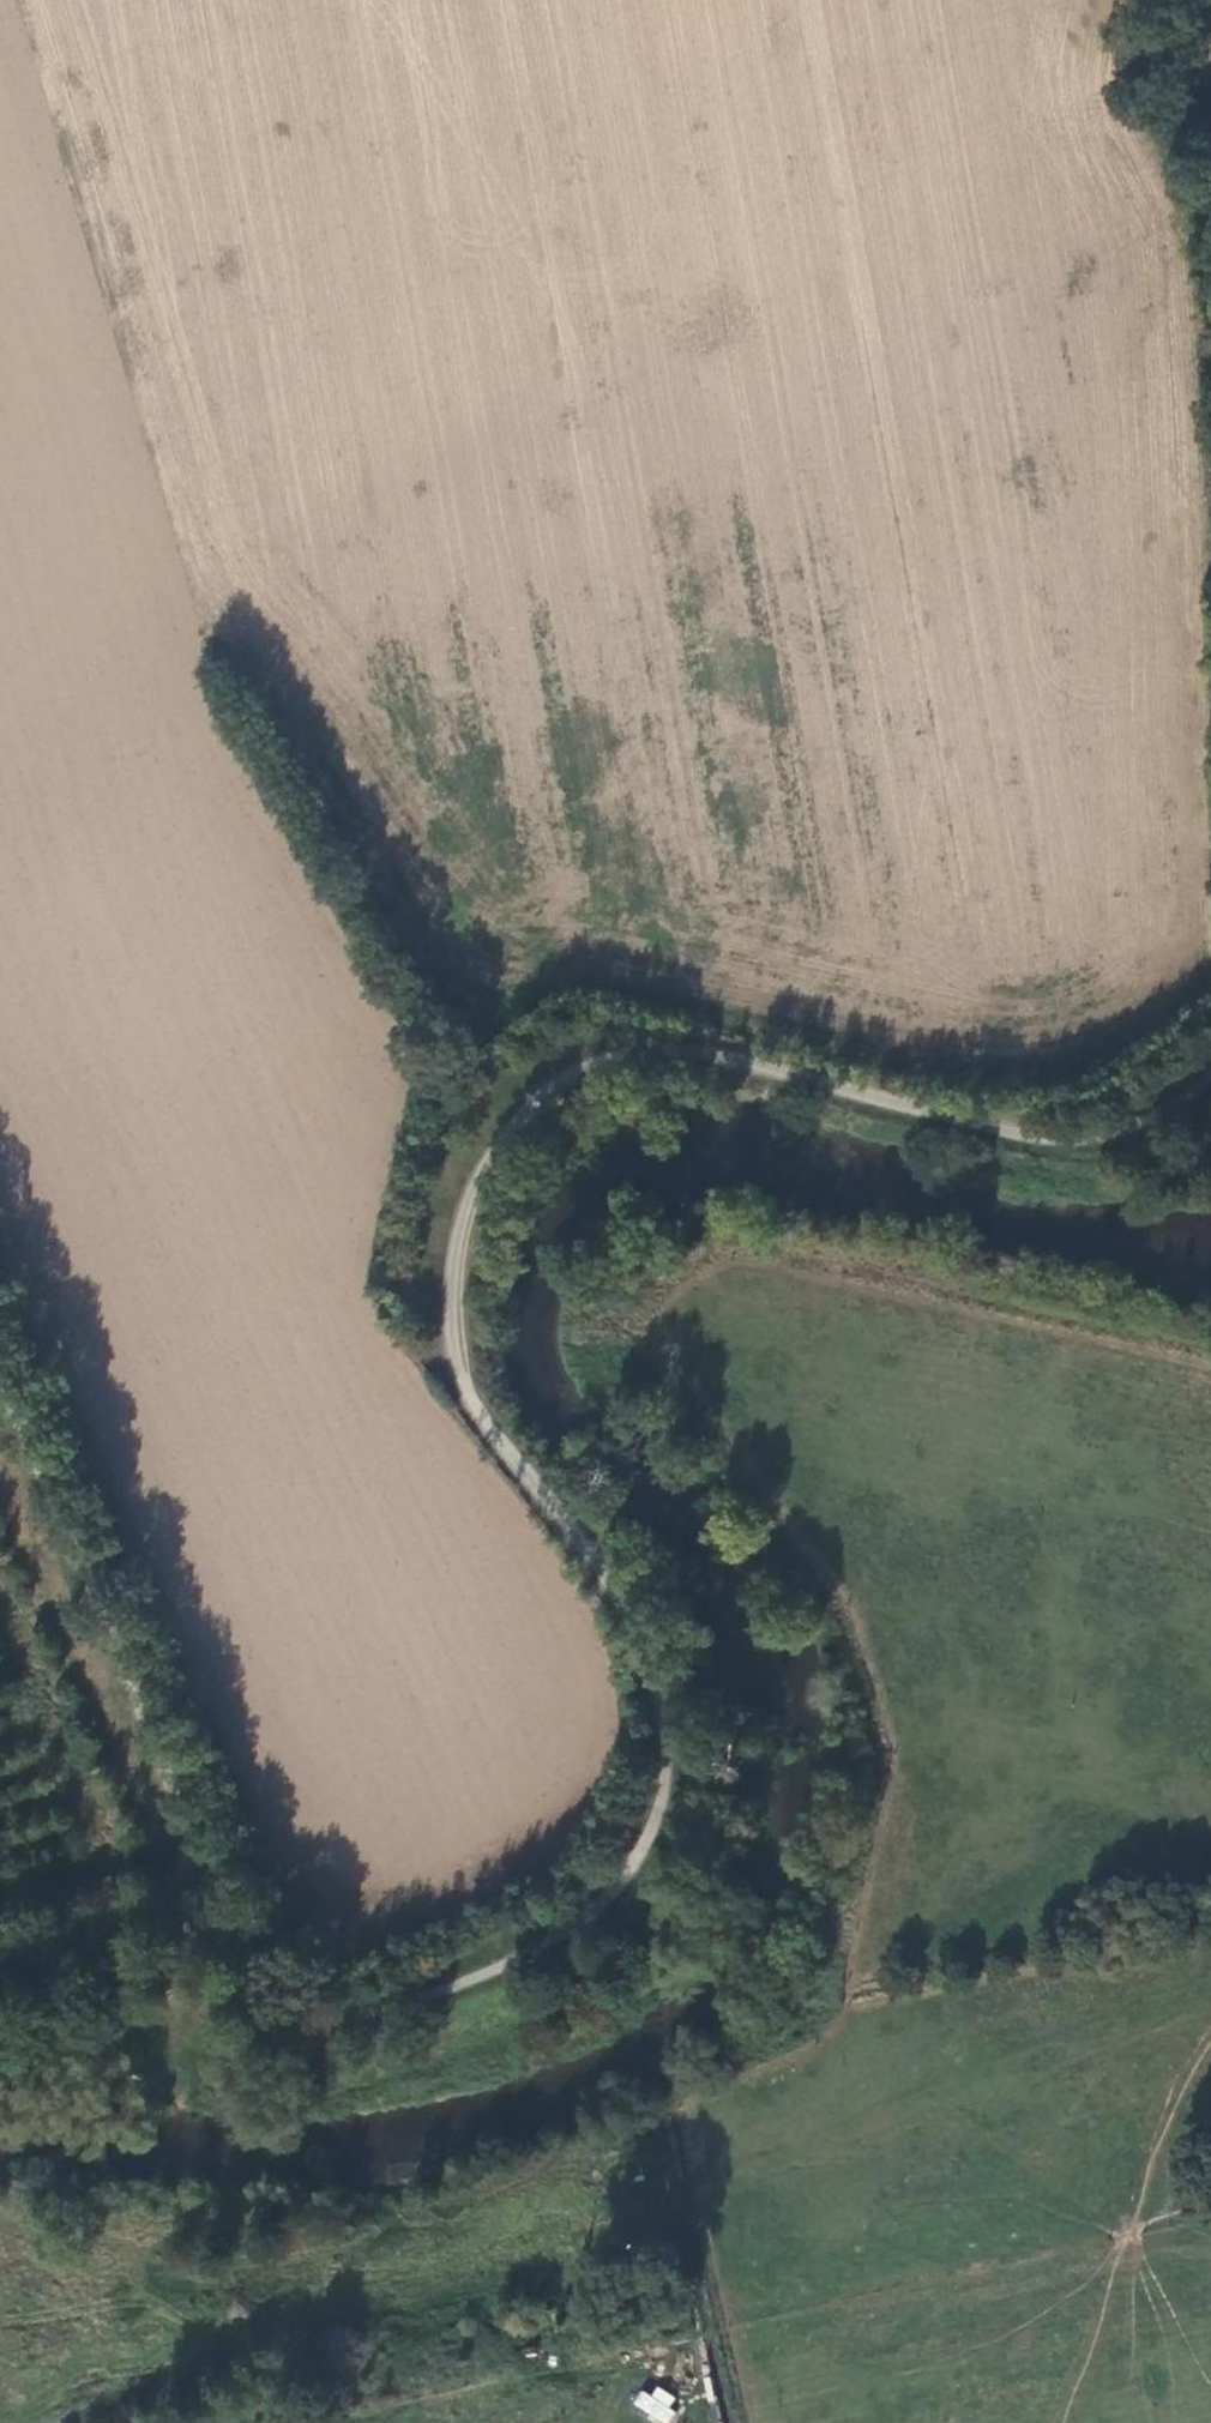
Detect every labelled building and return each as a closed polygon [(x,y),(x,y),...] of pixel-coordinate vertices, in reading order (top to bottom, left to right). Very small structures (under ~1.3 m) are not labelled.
[(681,2401),(651,2382),(634,2408),(657,2422),(667,2422),(681,2401)]
